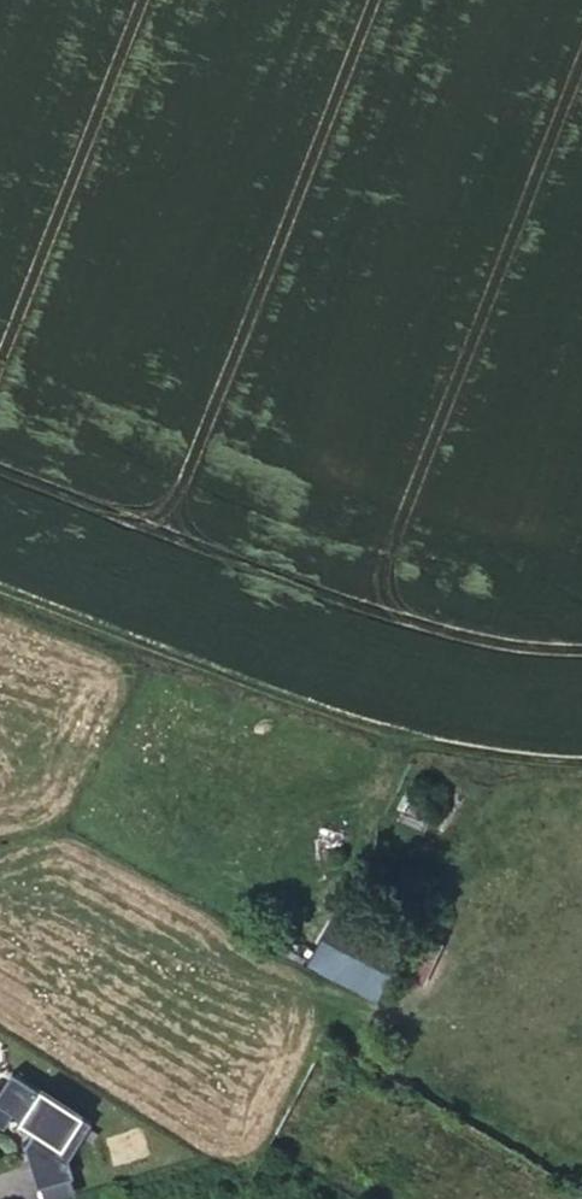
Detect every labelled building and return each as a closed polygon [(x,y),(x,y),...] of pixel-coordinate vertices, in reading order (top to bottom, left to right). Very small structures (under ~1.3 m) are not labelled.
[(352,930),(343,962),(384,972),(392,941),(352,930)] [(8,1127),(15,1114),(28,1121),(43,1086),(11,1071),(1,1091),(0,1091),(0,1121),(8,1127)] [(78,1194),(68,1159),(90,1120),(49,1090),(31,1128),(40,1133),(31,1143),(44,1198),(57,1198),(78,1194)]
